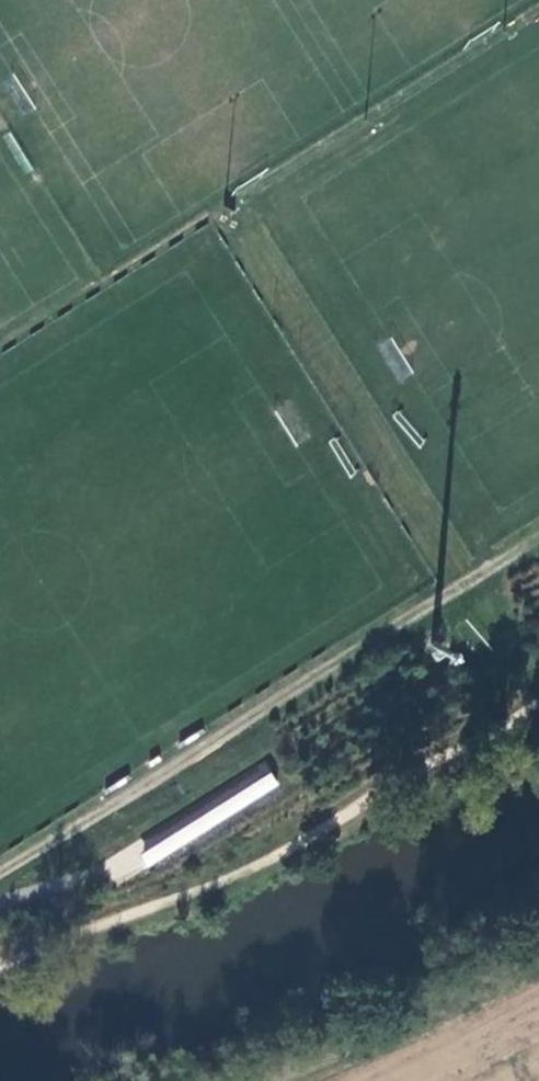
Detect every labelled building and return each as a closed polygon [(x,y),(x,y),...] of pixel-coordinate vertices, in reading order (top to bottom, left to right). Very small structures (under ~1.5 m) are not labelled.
[(266,764),(137,842),(151,863),(279,785),(266,764)]
